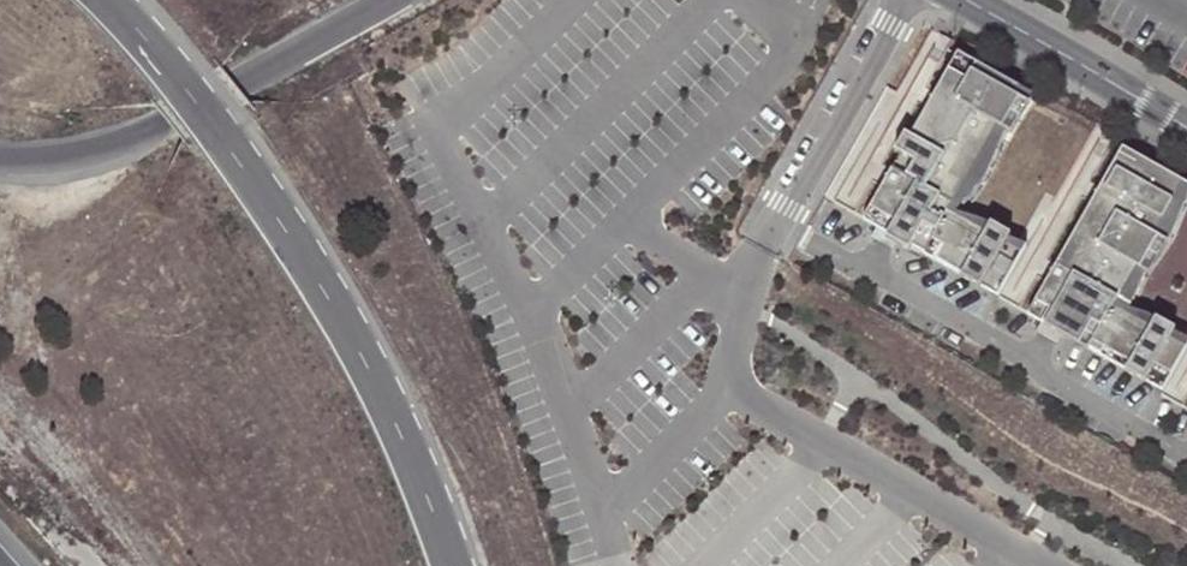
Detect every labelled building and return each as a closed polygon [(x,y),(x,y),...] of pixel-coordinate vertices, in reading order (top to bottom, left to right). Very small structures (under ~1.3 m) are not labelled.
[(1017,97),(956,62),(867,221),(877,227),(899,239),(983,287),(1006,247),(950,215),(1017,97)] [(1181,191),(1121,157),(1031,316),(1042,321),(1064,334),(1148,382),(1170,342),(1114,310),(1181,191)] [(899,239),(877,227),(871,238),(893,251),(899,239)] [(1064,334),(1042,321),(1035,333),(1057,345),(1064,334)]
